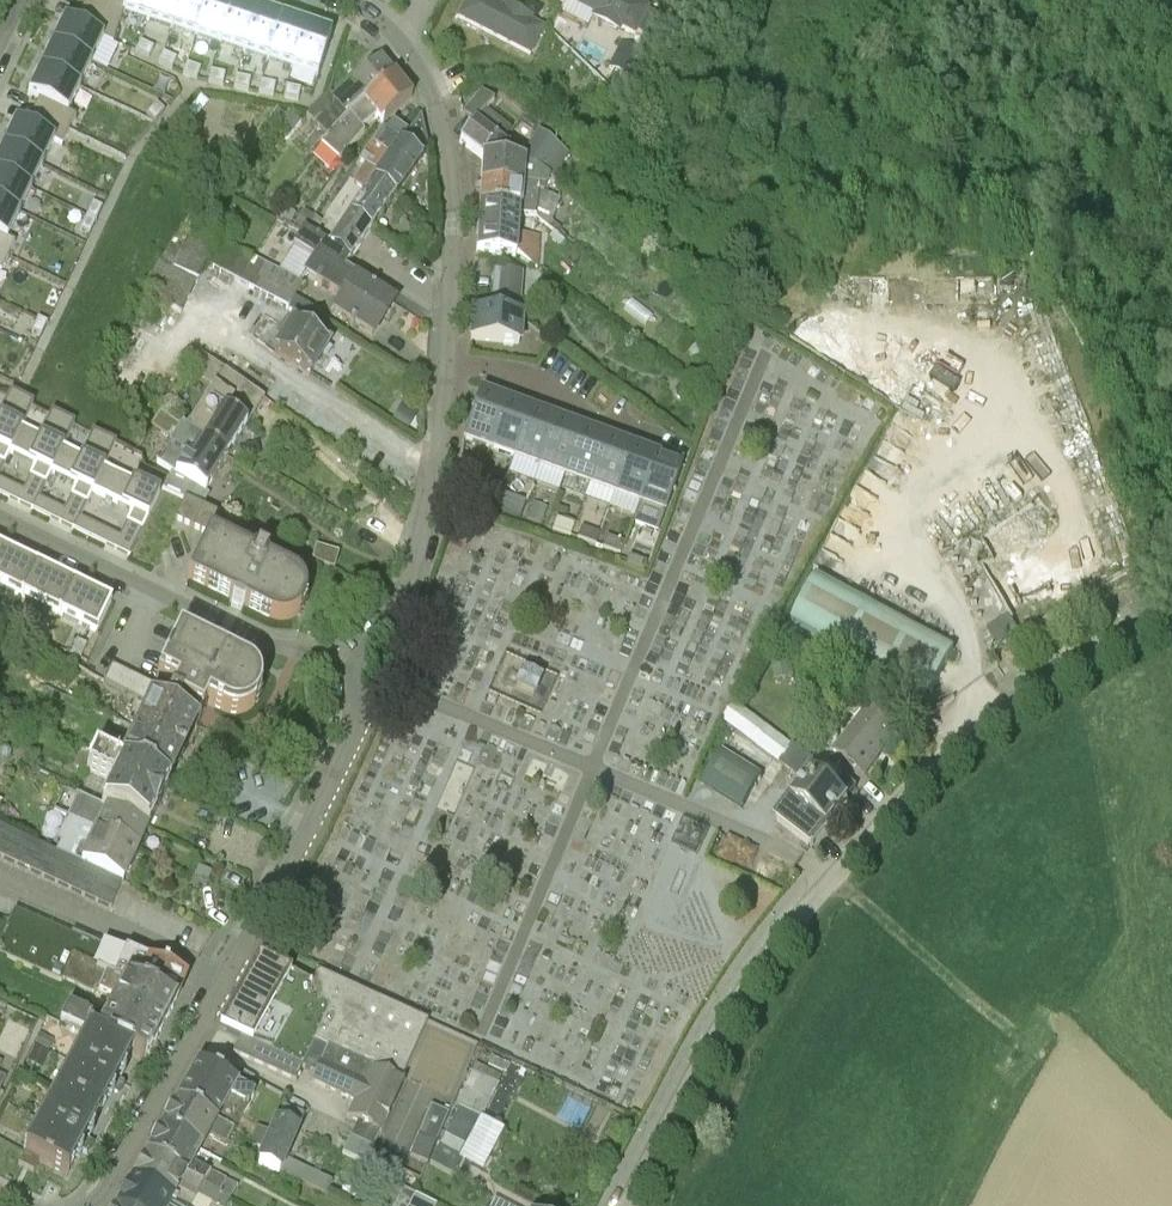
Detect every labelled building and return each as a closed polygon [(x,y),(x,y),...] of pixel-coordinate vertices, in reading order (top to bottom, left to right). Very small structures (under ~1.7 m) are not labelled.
[(81,12),(118,29),(122,15),(91,0),(87,0),(81,12)] [(122,15),(123,13),(127,1),(125,0),(91,0),(122,15)] [(123,13),(147,20),(153,0),(127,0),(127,1),(123,13)] [(147,20),(171,28),(180,0),(153,0),(147,20)] [(171,28),(195,36),(207,0),(180,0),(171,28)] [(195,36),(220,45),(234,2),(228,0),(207,0),(195,36)] [(487,0),(467,0),(457,18),(530,56),(544,29),(487,0)] [(632,0),(565,0),(635,36),(649,9),(632,0)] [(234,2),(220,45),(244,53),(258,10),(234,2)] [(258,10),(244,53),(268,61),(283,18),(258,10)] [(75,26),(103,40),(113,45),(118,29),(81,12),(75,26)] [(283,18),(268,61),(293,69),(307,26),(283,18)] [(64,20),(52,45),(91,64),(103,40),(75,26),(64,20)] [(307,26),(293,69),(317,77),(331,34),(307,26)] [(149,59),(153,49),(140,43),(136,52),(149,59)] [(613,71),(620,74),(626,78),(639,54),(620,44),(608,68),(613,71)] [(52,45),(40,70),(79,89),(91,64),(52,45)] [(172,70),(176,60),(163,54),(159,63),(172,70)] [(334,128),(335,130),(347,115),(393,76),(379,60),(349,86),(334,98),(329,93),(307,115),(328,135),(334,128)] [(187,65),(183,75),(197,80),(200,70),(187,65)] [(40,70),(28,95),(39,100),(32,114),(68,132),(76,117),(68,113),(79,89),(40,70)] [(620,74),(613,71),(607,83),(613,86),(620,74)] [(223,85),(225,75),(211,72),(208,82),(223,85)] [(381,124),(411,98),(393,76),(347,115),(335,130),(334,128),(328,135),(320,144),(339,161),(364,132),(361,130),(376,118),(381,124)] [(248,91),(250,80),(236,77),(234,88),(248,91)] [(273,96),(275,85),(261,83),(259,93),(273,96)] [(298,101),(300,91),(286,88),(284,98),(298,101)] [(482,93),(463,114),(473,124),(459,142),(482,159),(523,163),(523,159),(522,158),(509,149),(496,140),(504,129),(484,113),(494,103),(482,93)] [(154,123),(164,112),(156,105),(146,116),(154,123)] [(287,141),(301,123),(281,108),(268,126),(287,141)] [(14,122),(3,147),(42,166),(54,142),(61,146),(68,132),(32,114),(26,128),(14,122)] [(332,245),(350,218),(375,182),(405,138),(391,128),(385,136),(381,133),(358,165),(359,166),(356,170),(357,171),(349,183),(349,184),(320,223),(313,218),(304,232),(332,245)] [(405,138),(375,182),(395,197),(420,161),(418,160),(426,149),(418,143),(422,138),(411,130),(405,138)] [(550,178),(553,180),(568,155),(539,134),(522,158),(523,159),(550,178)] [(0,152),(0,176),(30,191),(42,166),(3,147),(0,152)] [(482,159),(481,190),(544,195),(544,193),(550,178),(523,159),(523,163),(482,159)] [(18,216),(30,191),(0,176),(0,207),(18,216)] [(350,218),(371,231),(395,197),(375,182),(350,218)] [(544,195),(481,190),(479,209),(519,210),(518,216),(535,217),(559,235),(562,229),(552,222),(560,199),(544,193),(544,195)] [(96,222),(102,208),(92,204),(86,217),(96,222)] [(8,258),(15,243),(7,239),(18,216),(0,207),(0,254),(8,258)] [(519,210),(479,209),(476,254),(516,256),(516,253),(517,235),(518,216),(519,210)] [(86,217),(80,231),(89,235),(96,222),(86,217)] [(371,231),(350,218),(332,245),(304,232),(294,249),(315,262),(308,272),(311,274),(322,258),(340,270),(347,260),(350,261),(371,231)] [(276,335),(282,340),(274,353),(309,376),(328,348),(304,332),(317,313),(294,298),(302,285),(250,257),(185,224),(144,289),(181,314),(197,284),(198,284),(206,268),(288,311),(292,314),(287,321),(286,320),(276,335)] [(540,237),(517,235),(516,253),(538,269),(540,237)] [(334,311),(373,336),(393,303),(340,270),(322,258),(311,274),(318,278),(315,283),(341,299),(334,311)] [(491,296),(519,298),(521,273),(493,271),(491,296)] [(489,315),(473,313),(470,342),(519,346),(521,317),(518,317),(519,298),(491,296),(489,315)] [(47,324),(38,319),(31,333),(41,337),(47,324)] [(688,353),(695,360),(697,358),(707,366),(712,360),(702,351),(703,349),(696,343),(688,353)] [(225,372),(211,363),(199,355),(191,368),(216,384),(217,383),(225,372)] [(225,372),(217,383),(256,410),(263,399),(225,372)] [(216,384),(190,424),(186,431),(184,433),(226,458),(232,449),(245,428),(256,410),(217,383),(216,384)] [(693,388),(686,383),(678,384),(675,389),(676,397),(682,402),(690,401),(694,396),(693,388)] [(10,453),(21,429),(33,405),(10,394),(0,414),(0,473),(10,453)] [(480,394),(463,439),(489,449),(505,403),(480,394)] [(530,412),(505,403),(489,449),(514,458),(530,412)] [(401,404),(391,420),(407,430),(417,414),(401,404)] [(539,467),(556,422),(530,412),(514,458),(539,467)] [(21,429),(10,453),(35,466),(22,493),(17,502),(34,510),(38,500),(51,473),(63,449),(74,425),(51,414),(40,437),(21,429)] [(204,492),(226,458),(184,433),(186,431),(163,416),(153,431),(170,444),(158,462),(204,492)] [(581,431),(556,422),(539,467),(564,476),(581,431)] [(606,440),(581,431),(564,476),(589,485),(606,440)] [(63,449),(51,473),(76,485),(63,513),(59,522),(74,530),(79,520),(92,493),(104,468),(115,445),(92,434),(81,457),(63,449)] [(589,485),(615,495),(631,449),(606,440),(589,485)] [(656,458),(631,449),(615,495),(640,504),(656,458)] [(682,468),(656,458),(640,504),(665,513),(682,468)] [(104,468),(92,493),(132,512),(119,539),(114,549),(129,557),(159,494),(104,468)] [(9,498),(14,489),(0,482),(0,494),(9,498)] [(461,497),(470,500),(475,489),(466,485),(461,497)] [(231,601),(229,607),(230,608),(231,605),(241,610),(240,612),(242,613),(245,607),(269,619),(277,621),(285,621),(293,618),(299,613),(305,601),(305,593),(302,585),(298,579),(292,575),(265,562),(267,557),(256,552),(254,557),(212,536),(221,517),(192,503),(185,499),(175,519),(208,536),(187,579),(231,601)] [(55,509),(38,500),(34,510),(50,518),(55,509)] [(504,501),(500,511),(519,518),(523,508),(504,501)] [(531,505),(526,521),(542,527),(547,510),(531,505)] [(575,525),(557,519),(552,530),(570,537),(575,525)] [(96,529),(79,520),(74,530),(92,538),(96,529)] [(581,528),(577,539),(595,546),(599,535),(581,528)] [(606,537),(602,548),(620,555),(624,543),(606,537)] [(19,596),(34,566),(0,549),(0,587),(19,596)] [(629,556),(625,568),(643,575),(647,563),(629,556)] [(34,566),(19,596),(57,614),(71,583),(34,566)] [(952,647),(819,577),(794,623),(929,692),(952,647)] [(71,583),(57,614),(96,633),(111,602),(71,583)] [(0,610),(0,623),(4,625),(11,612),(1,608),(0,610)] [(988,629),(997,646),(1019,633),(1009,616),(988,629)] [(39,625),(33,638),(42,642),(48,629),(39,625)] [(116,671),(108,687),(149,707),(196,729),(209,706),(225,714),(236,716),(242,715),(248,712),(253,709),(256,704),(259,700),(261,696),(261,690),(260,684),(258,679),(256,675),(179,639),(159,680),(175,688),(170,699),(116,671)] [(77,642),(71,655),(80,659),(86,646),(77,642)] [(773,665),(774,681),(793,678),(792,663),(773,665)] [(522,671),(514,689),(534,698),(542,680),(522,671)] [(871,704),(834,752),(865,776),(902,729),(871,704)] [(739,706),(725,723),(807,782),(813,775),(834,788),(843,776),(829,765),(825,769),(739,706)] [(120,766),(167,789),(196,729),(149,707),(121,765),(95,752),(94,754),(120,766)] [(724,750),(716,761),(702,783),(742,809),(756,788),(764,775),(724,750)] [(113,784),(102,808),(148,829),(167,789),(120,766),(94,754),(86,771),(113,784)] [(833,789),(815,776),(814,775),(807,782),(807,783),(804,781),(775,820),(811,847),(847,800),(858,785),(843,775),(843,776),(834,788),(833,789)] [(78,796),(67,818),(97,832),(138,851),(148,829),(102,808),(78,796)] [(138,851),(97,832),(67,818),(54,812),(50,822),(74,834),(92,843),(87,856),(82,853),(76,863),(81,865),(95,871),(108,877),(122,883),(122,884),(138,851)] [(709,829),(684,817),(672,842),(697,854),(709,829)] [(3,829),(0,836),(0,858),(4,860),(16,835),(3,829)] [(16,835),(4,860),(17,866),(29,841),(16,835)] [(29,841),(17,866),(30,872),(42,848),(29,841)] [(55,854),(42,848),(30,872),(43,878),(55,854)] [(68,859),(55,854),(43,878),(56,884),(68,859)] [(68,859),(56,884),(69,890),(81,865),(76,863),(68,859)] [(95,871),(81,865),(69,890),(82,896),(95,871)] [(95,871),(82,896),(96,902),(108,877),(95,871)] [(122,883),(108,877),(96,902),(110,909),(122,883)] [(62,980),(71,961),(104,975),(173,1006),(185,978),(164,969),(127,952),(123,960),(15,911),(0,946),(0,954),(61,982),(62,980)] [(289,974),(258,958),(257,960),(257,961),(242,988),(241,988),(235,998),(236,999),(221,1026),(220,1026),(219,1028),(241,1039),(253,1044),(258,1033),(306,1056),(313,1041),(400,1079),(400,1080),(401,1081),(427,1026),(317,974),(310,988),(289,974)] [(104,975),(97,991),(116,999),(112,1010),(158,1034),(173,1006),(104,975)] [(131,1056),(144,1062),(158,1034),(112,1010),(109,1009),(106,1016),(90,1009),(92,1005),(73,996),(60,1024),(88,1037),(88,1036),(131,1056)] [(400,1080),(313,1041),(306,1056),(258,1033),(253,1044),(303,1067),(315,1073),(311,1082),(354,1101),(347,1117),(357,1122),(350,1138),(373,1148),(380,1132),(403,1082),(401,1081),(400,1080)] [(49,1052),(54,1042),(40,1035),(35,1044),(49,1052)] [(120,1076),(131,1056),(88,1036),(88,1037),(79,1054),(120,1076)] [(253,1044),(241,1039),(235,1052),(233,1052),(232,1053),(295,1082),(303,1067),(253,1044)] [(50,1055),(35,1046),(27,1061),(43,1070),(50,1055)] [(109,1096),(120,1076),(79,1054),(68,1074),(109,1096)] [(492,1054),(488,1063),(505,1071),(509,1062),(492,1054)] [(198,1065),(177,1102),(232,1130),(250,1097),(245,1094),(253,1080),(210,1056),(203,1067),(198,1065)] [(109,1096),(68,1074),(57,1094),(99,1116),(109,1096)] [(460,1159),(477,1123),(481,1124),(498,1089),(472,1076),(453,1112),(456,1113),(439,1147),(438,1149),(460,1159)] [(88,1136),(99,1116),(57,1094),(46,1114),(88,1136)] [(177,1103),(162,1129),(202,1150),(209,1137),(225,1146),(233,1133),(231,1132),(232,1130),(177,1102),(177,1103)] [(436,1143),(448,1114),(430,1107),(418,1136),(436,1143)] [(274,1121),(269,1133),(262,1149),(256,1163),(282,1174),(326,1196),(332,1182),(287,1160),(300,1132),(298,1131),(304,1117),(283,1108),(277,1122),(274,1121)] [(46,1114),(35,1134),(77,1156),(88,1136),(46,1114)] [(269,1133),(257,1128),(250,1143),(262,1149),(269,1133)] [(193,1165),(202,1150),(162,1129),(147,1155),(231,1200),(237,1188),(193,1165)] [(66,1176),(77,1156),(35,1134),(24,1154),(39,1162),(66,1176)] [(350,1138),(343,1153),(366,1163),(373,1148),(350,1138)] [(460,1159),(438,1149),(430,1164),(455,1178),(464,1161),(460,1159)] [(39,1162),(24,1154),(18,1165),(33,1173),(39,1162)] [(131,1183),(174,1205),(211,1205),(212,1205),(213,1205),(228,1205),(231,1200),(147,1155),(131,1183)] [(395,1168),(387,1181),(405,1190),(397,1205),(413,1205),(417,1197),(410,1193),(418,1179),(401,1171),(395,1168)] [(118,1205),(174,1205),(131,1183),(118,1205)]
